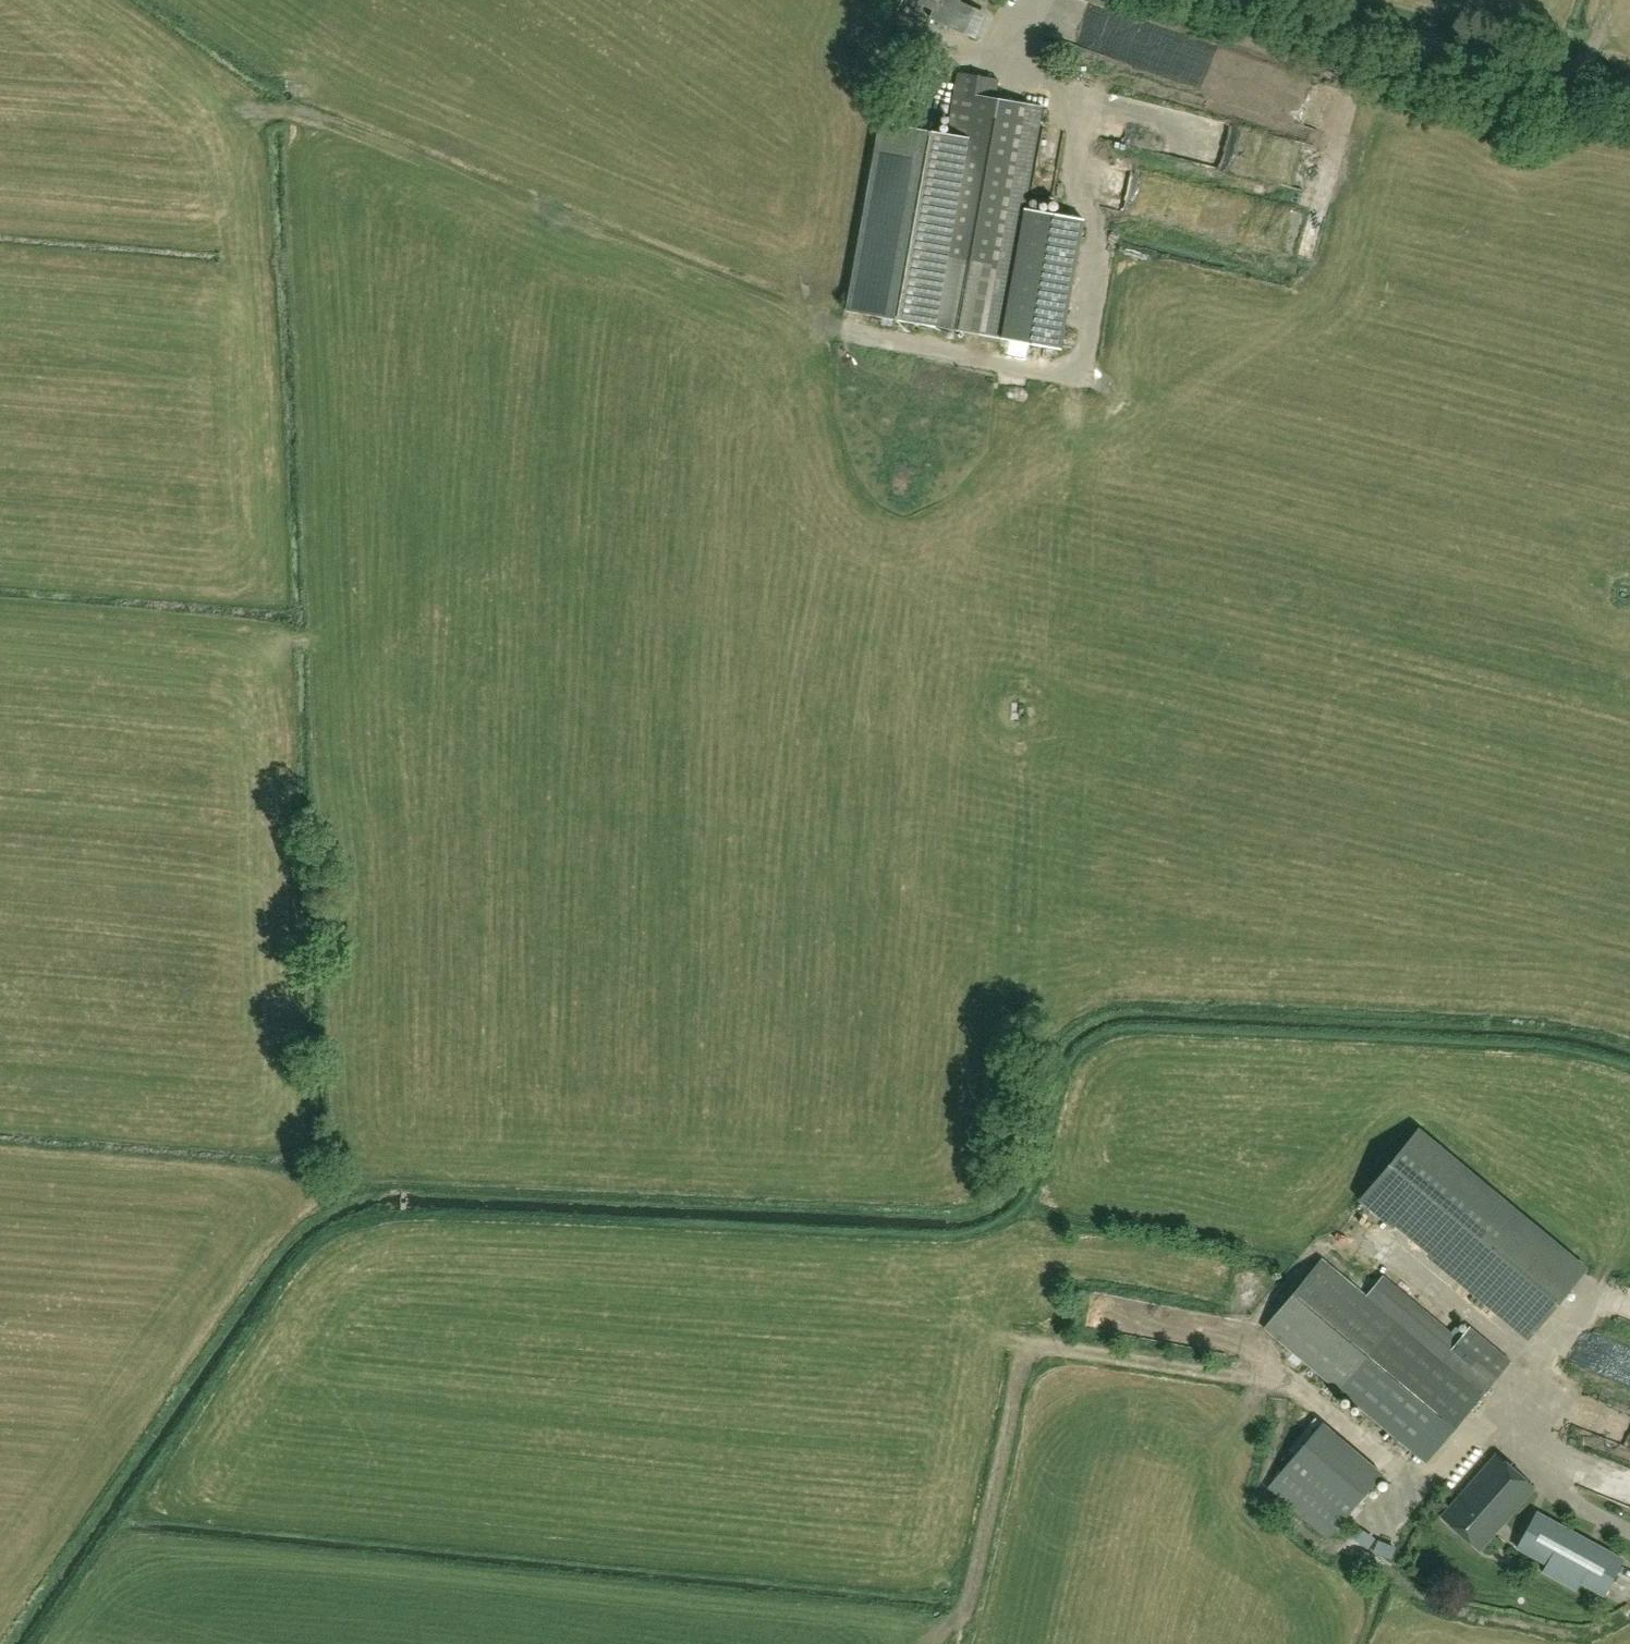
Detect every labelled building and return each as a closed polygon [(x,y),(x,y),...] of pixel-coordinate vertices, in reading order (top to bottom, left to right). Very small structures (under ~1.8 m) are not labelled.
[(935,9),(931,17),(948,25),(960,0),(917,0),(935,9)] [(1084,220),(1024,209),(1043,106),(995,98),(999,78),(960,71),(950,129),(882,117),(848,310),(1001,337),(1061,349),(1084,220)] [(1588,1268),(1426,1134),(1418,1127),(1358,1200),(1527,1341),(1588,1268)] [(1409,1447),(1427,1461),(1510,1361),(1470,1327),(1459,1341),(1382,1277),(1365,1297),(1321,1260),(1265,1328),(1408,1447),(1409,1447)] [(1593,1330),(1581,1350),(1614,1369),(1626,1349),(1593,1330)] [(1269,1487),(1329,1538),(1383,1474),(1323,1423),(1269,1487)] [(1480,1549),(1535,1487),(1498,1454),(1443,1516),(1480,1549)] [(1538,1515),(1520,1550),(1551,1566),(1555,1558),(1585,1574),(1581,1581),(1604,1593),(1622,1559),(1538,1515)]
